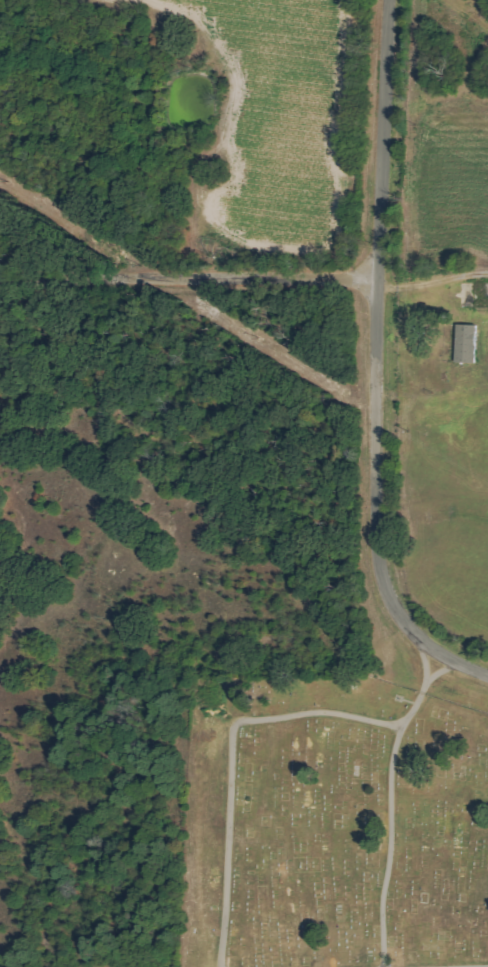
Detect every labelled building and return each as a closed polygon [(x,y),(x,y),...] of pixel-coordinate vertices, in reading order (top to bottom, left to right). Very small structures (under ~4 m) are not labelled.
[(458,363),(478,363),(479,325),(459,325),(458,363)]
